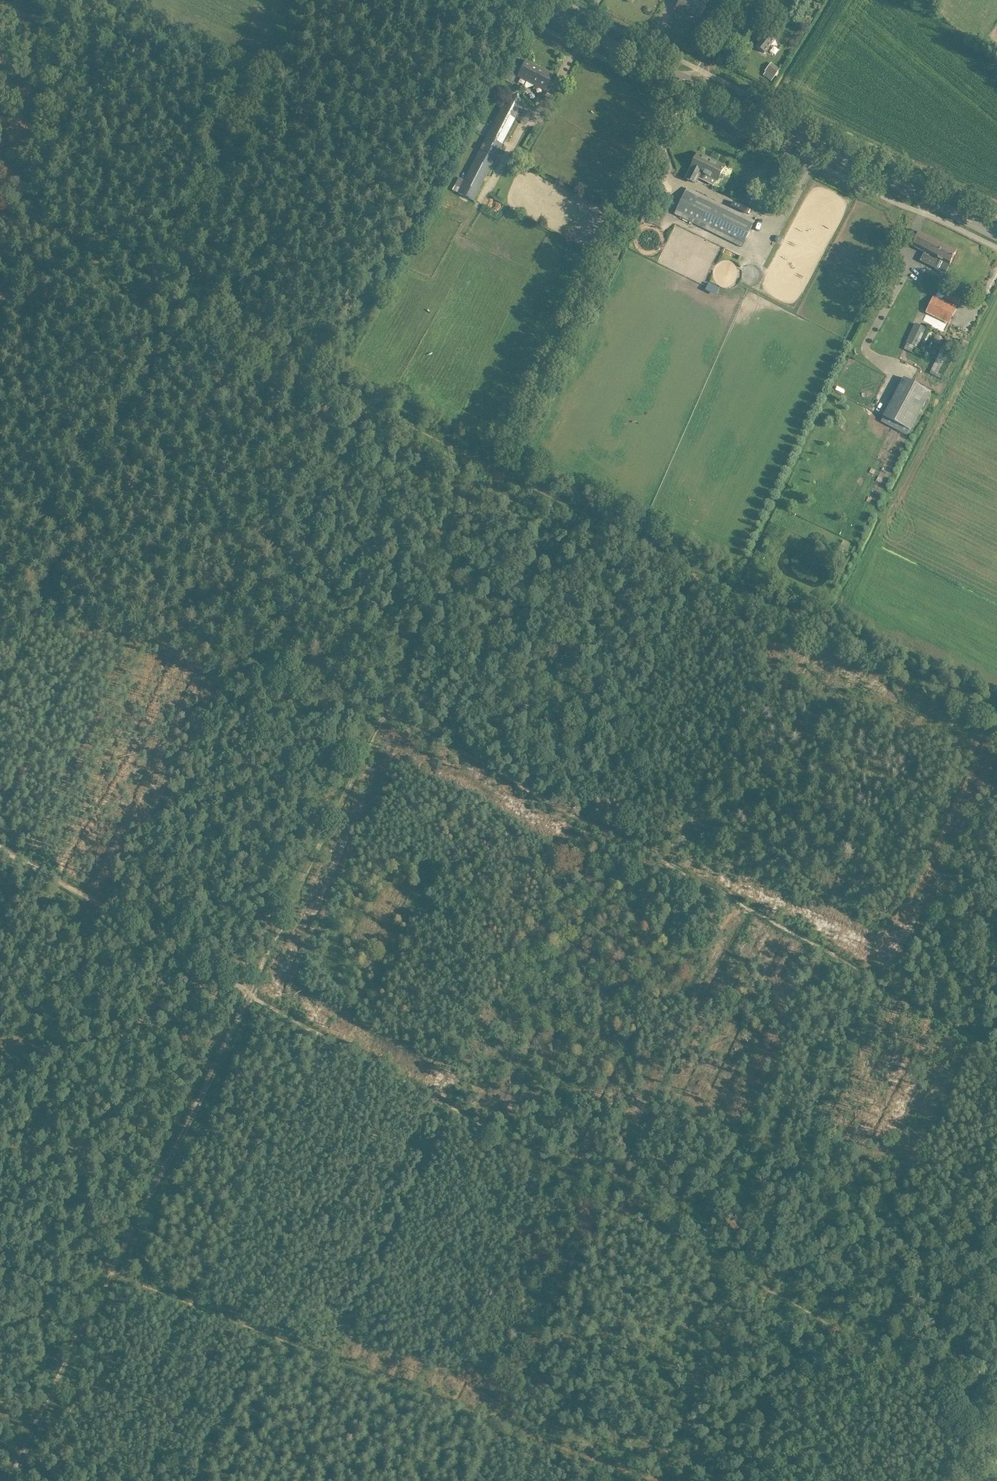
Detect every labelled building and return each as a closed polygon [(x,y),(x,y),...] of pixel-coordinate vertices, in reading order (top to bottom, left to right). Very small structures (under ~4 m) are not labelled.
[(681,1),(676,10),(683,13),(685,10),(700,18),(710,0),(681,0),(681,1)] [(757,46),(765,52),(775,39),(767,33),(764,38),(761,36),(758,41),(760,42),(757,46)] [(545,90),(547,84),(552,75),(525,62),(518,76),(545,90)] [(772,62),(765,71),(774,78),(781,69),(772,62)] [(511,84),(516,75),(508,70),(503,79),(511,84)] [(509,93),(489,132),(483,144),(499,152),(505,140),(525,101),(509,93)] [(457,193),(473,201),(496,157),(480,149),(457,193)] [(718,181),(719,179),(720,180),(722,180),(724,176),(723,174),(721,173),(725,166),(717,162),(716,163),(703,157),(698,154),(691,168),(692,168),(687,178),(696,182),(698,178),(701,172),(718,181)] [(688,188),(675,214),(742,247),(755,221),(688,188)] [(953,260),(957,251),(919,231),(915,240),(912,246),(925,252),(921,260),(935,267),(939,259),(950,265),(953,260)] [(948,288),(943,298),(959,305),(963,296),(948,288)] [(956,307),(934,297),(927,312),(949,323),(956,307)] [(915,354),(927,328),(915,323),(914,326),(904,349),(915,354)] [(949,349),(944,346),(943,346),(930,373),(934,375),(937,376),(950,349),(949,349)] [(884,416),(910,430),(931,391),(904,377),(884,416)]
